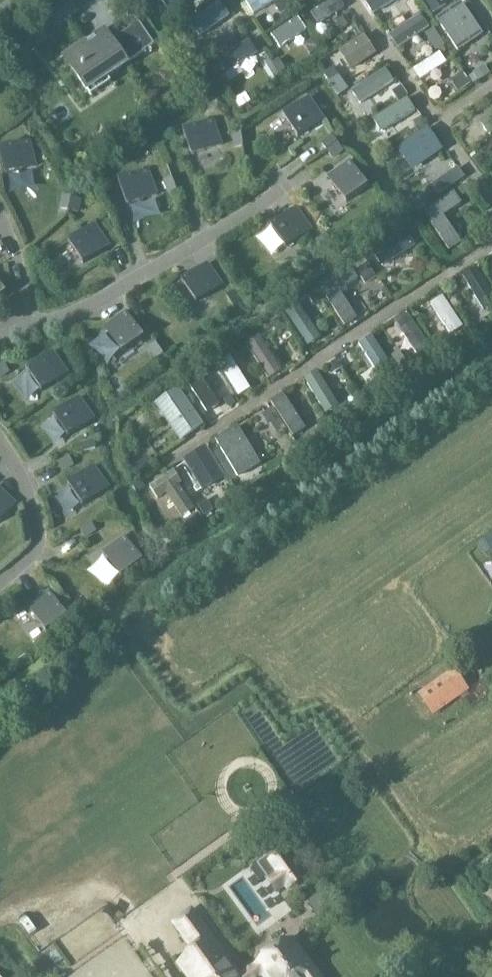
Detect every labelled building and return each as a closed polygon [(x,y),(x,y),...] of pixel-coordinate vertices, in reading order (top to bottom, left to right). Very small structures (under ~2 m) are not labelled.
[(174,23),(181,18),(188,13),(179,0),(159,0),(174,23)] [(248,2),(255,13),(273,0),(251,0),(248,2)] [(311,14),(318,25),(345,7),(340,0),(333,0),(311,14)] [(364,2),(373,15),(397,0),(367,0),(364,2)] [(434,14),(446,6),(442,0),(425,0),(434,14)] [(411,1),(404,6),(413,19),(420,14),(411,1)] [(220,2),(191,23),(200,35),(228,14),(220,2)] [(309,2),(302,6),(307,13),(313,9),(309,2)] [(70,3),(58,13),(67,23),(79,13),(70,3)] [(462,4),(437,21),(457,50),(482,34),(462,4)] [(290,10),(280,16),(285,24),(295,17),(290,10)] [(188,13),(181,18),(184,22),(191,18),(188,13)] [(346,16),(336,23),(341,31),(352,23),(346,16)] [(420,16),(390,37),(399,49),(429,28),(420,16)] [(298,18),(273,35),(280,45),(295,34),(302,44),(311,37),(305,28),(298,18)] [(152,47),(154,46),(139,23),(111,42),(104,31),(64,57),(88,93),(130,65),(128,63),(152,47)] [(364,34),(338,52),(348,68),(375,50),(364,34)] [(437,36),(429,42),(436,53),(445,47),(437,36)] [(250,41),(221,60),(229,72),(237,66),(258,53),(250,41)] [(219,46),(209,52),(213,59),(223,52),(219,46)] [(442,51),(413,71),(419,80),(448,61),(442,51)] [(269,59),(264,62),(275,78),(279,74),(269,59)] [(279,59),(273,63),(280,74),(286,70),(279,59)] [(242,74),(237,66),(229,72),(223,76),(228,84),(242,74)] [(323,74),(329,82),(338,76),(332,68),(323,74)] [(483,68),(474,74),(479,81),(488,75),(483,68)] [(385,70),(353,92),(360,104),(361,104),(394,82),(385,70)] [(463,74),(452,82),(460,93),(471,85),(463,74)] [(348,90),(338,76),(329,82),(339,96),(348,90)] [(401,87),(393,93),(399,101),(408,96),(401,87)] [(244,95),(234,102),(239,110),(250,103),(244,95)] [(282,117),(297,139),(324,120),(309,98),(282,117)] [(407,99),(374,120),(381,132),(415,111),(407,99)] [(482,119),(475,109),(462,118),(469,128),(482,119)] [(481,123),(490,135),(491,133),(491,115),(481,123)] [(420,117),(414,121),(421,130),(426,126),(420,117)] [(182,131),(192,157),(222,145),(213,120),(182,131)] [(428,129),(397,150),(412,172),(443,151),(428,129)] [(231,135),(233,148),(243,147),(241,134),(231,135)] [(321,143),(327,151),(337,144),(331,136),(321,143)] [(5,176),(37,167),(30,140),(0,148),(0,159),(5,176)] [(337,144),(327,151),(332,160),(343,152),(337,144)] [(327,176),(346,203),(368,187),(350,161),(327,176)] [(456,168),(443,177),(449,186),(463,177),(456,168)] [(117,181),(126,204),(157,195),(148,170),(117,181)] [(449,186),(443,177),(431,185),(437,194),(449,186)] [(163,182),(167,194),(177,191),(172,178),(163,182)] [(463,186),(454,192),(458,199),(467,193),(463,186)] [(454,193),(424,213),(450,252),(462,244),(444,217),(462,205),(454,193)] [(63,197),(60,209),(69,211),(72,199),(63,197)] [(72,199),(69,212),(78,214),(81,202),(72,199)] [(270,226),(286,248),(312,229),(296,207),(270,226)] [(68,243),(83,265),(110,246),(94,224),(68,243)] [(408,233),(375,253),(382,266),(416,245),(408,233)] [(325,234),(315,241),(321,249),(331,243),(325,234)] [(362,255),(352,262),(358,270),(368,262),(362,255)] [(180,281),(196,304),(223,286),(207,263),(180,281)] [(367,267),(356,273),(364,286),(375,279),(367,267)] [(350,271),(321,290),(345,327),(357,319),(341,294),(358,283),(350,271)] [(468,279),(486,309),(491,306),(491,296),(478,273),(468,279)] [(226,296),(233,307),(241,302),(234,291),(226,296)] [(316,293),(309,297),(314,305),(321,300),(316,293)] [(443,296),(431,305),(451,335),(463,327),(443,296)] [(452,300),(451,305),(454,308),(459,309),(463,306),(463,301),(460,297),(456,297),(452,300)] [(298,305),(288,312),(310,347),(320,340),(298,305)] [(102,326),(121,354),(144,338),(124,311),(102,326)] [(406,312),(394,321),(419,359),(432,350),(406,312)] [(279,316),(269,322),(275,332),(285,326),(279,316)] [(245,330),(239,334),(241,338),(241,339),(248,335),(245,330)] [(436,335),(428,341),(434,350),(442,344),(436,335)] [(371,337),(359,345),(381,379),(394,371),(371,337)] [(241,338),(232,344),(238,352),(247,346),(241,339),(241,338)] [(260,340),(249,346),(266,375),(277,368),(260,340)] [(148,349),(156,360),(164,354),(156,343),(148,349)] [(412,370),(399,351),(389,358),(402,377),(412,370)] [(26,370),(41,392),(68,373),(54,352),(26,370)] [(230,360),(220,366),(238,394),(248,388),(230,360)] [(335,361),(325,367),(331,376),(341,369),(335,361)] [(9,372),(4,365),(0,368),(0,379),(9,372)] [(197,372),(185,380),(207,414),(219,406),(197,372)] [(315,372),(303,381),(325,415),(338,407),(315,372)] [(178,389),(154,405),(180,442),(204,426),(178,389)] [(366,389),(359,394),(365,403),(372,398),(366,389)] [(282,395),(270,403),(294,438),(306,430),(282,395)] [(230,396),(223,401),(228,407),(235,403),(230,396)] [(52,416),(68,438),(95,420),(79,397),(52,416)] [(272,408),(262,414),(269,425),(272,423),(279,434),(286,429),(272,408)] [(325,416),(315,423),(323,435),(333,428),(325,416)] [(237,426),(215,440),(238,478),(260,464),(237,426)] [(80,443),(82,452),(96,449),(93,439),(80,443)] [(182,460),(202,492),(225,477),(206,446),(182,460)] [(57,463),(62,474),(74,468),(68,457),(57,463)] [(67,485),(83,507),(109,487),(93,465),(67,485)] [(172,471),(149,487),(157,499),(165,494),(181,517),(194,509),(178,486),(181,484),(172,471)] [(140,480),(133,484),(138,491),(144,487),(140,480)] [(16,504),(0,489),(0,520),(16,504)] [(205,499),(197,504),(204,516),(212,511),(205,499)] [(79,530),(84,538),(96,531),(90,523),(79,530)] [(102,550),(121,577),(142,563),(124,535),(102,550)] [(477,548),(486,559),(491,556),(491,541),(477,548)] [(26,605),(46,633),(68,618),(48,589),(26,605)] [(452,670),(418,694),(433,715),(456,699),(467,691),(452,670)] [(275,871),(267,877),(277,891),(284,885),(286,888),(305,875),(285,847),(272,856),(269,858),(267,859),(275,871)] [(256,862),(267,877),(275,871),(267,859),(269,858),(266,854),(256,862)] [(316,896),(308,901),(310,904),(308,905),(314,913),(317,917),(334,905),(325,893),(318,898),(316,896)] [(177,962),(188,976),(259,976),(263,974),(265,976),(319,976),(291,938),(247,970),(241,975),(192,907),(170,923),(191,952),(177,962)] [(54,948),(46,953),(55,965),(62,960),(54,948)]
